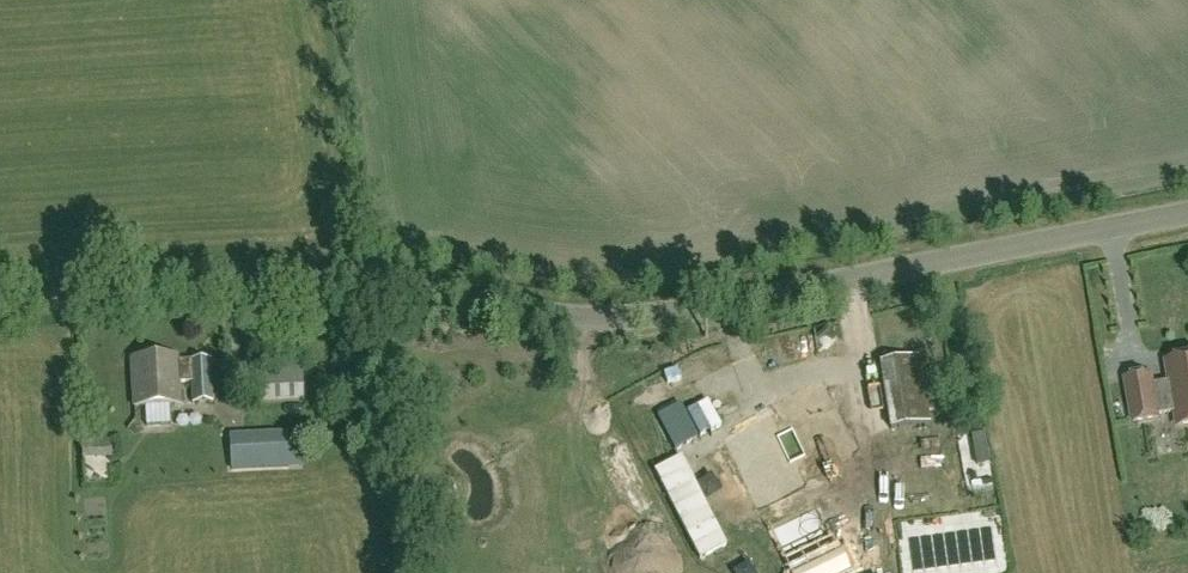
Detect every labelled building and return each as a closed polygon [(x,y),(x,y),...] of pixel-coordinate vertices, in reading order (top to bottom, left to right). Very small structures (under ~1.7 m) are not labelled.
[(325,374),(337,368),(327,348),(315,354),(325,374)] [(177,356),(132,359),(135,407),(180,405),(179,384),(193,383),(194,403),(212,402),(210,359),(178,361),(177,356)] [(1127,381),(1134,423),(1158,419),(1158,417),(1176,413),(1179,427),(1187,425),(1187,360),(1168,364),(1171,383),(1152,386),(1151,377),(1127,381)] [(883,366),(891,433),(929,428),(921,362),(883,366)] [(302,367),(255,370),(250,370),(252,403),(304,400),(302,367)] [(852,449),(822,388),(781,408),(791,428),(777,435),(771,422),(730,442),(740,463),(748,459),(754,471),(746,475),(760,504),(801,484),(791,463),(805,456),(811,469),(852,449)] [(287,438),(230,440),(231,470),(289,468),(287,438)] [(729,545),(683,456),(655,471),(700,560),(729,545)] [(848,570),(840,554),(801,572),(843,572),(848,570)]
